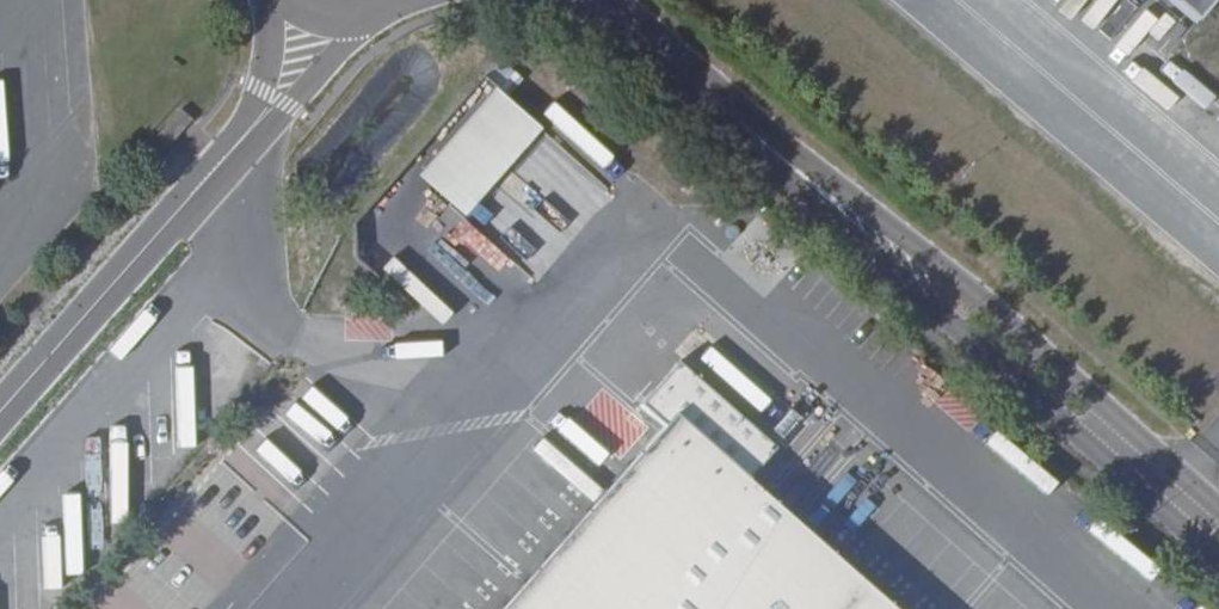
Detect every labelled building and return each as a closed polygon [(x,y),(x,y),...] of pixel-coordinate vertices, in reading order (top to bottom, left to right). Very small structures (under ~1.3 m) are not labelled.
[(1205,20),(1218,1),(1218,0),(1181,0),(1205,20)] [(502,85),(418,181),(463,219),(546,124),(502,85)] [(795,411),(681,318),(659,343),(773,438),(795,411)] [(649,417),(484,608),(898,608),(750,483),(762,439),(660,353),(624,396),(649,417)]
